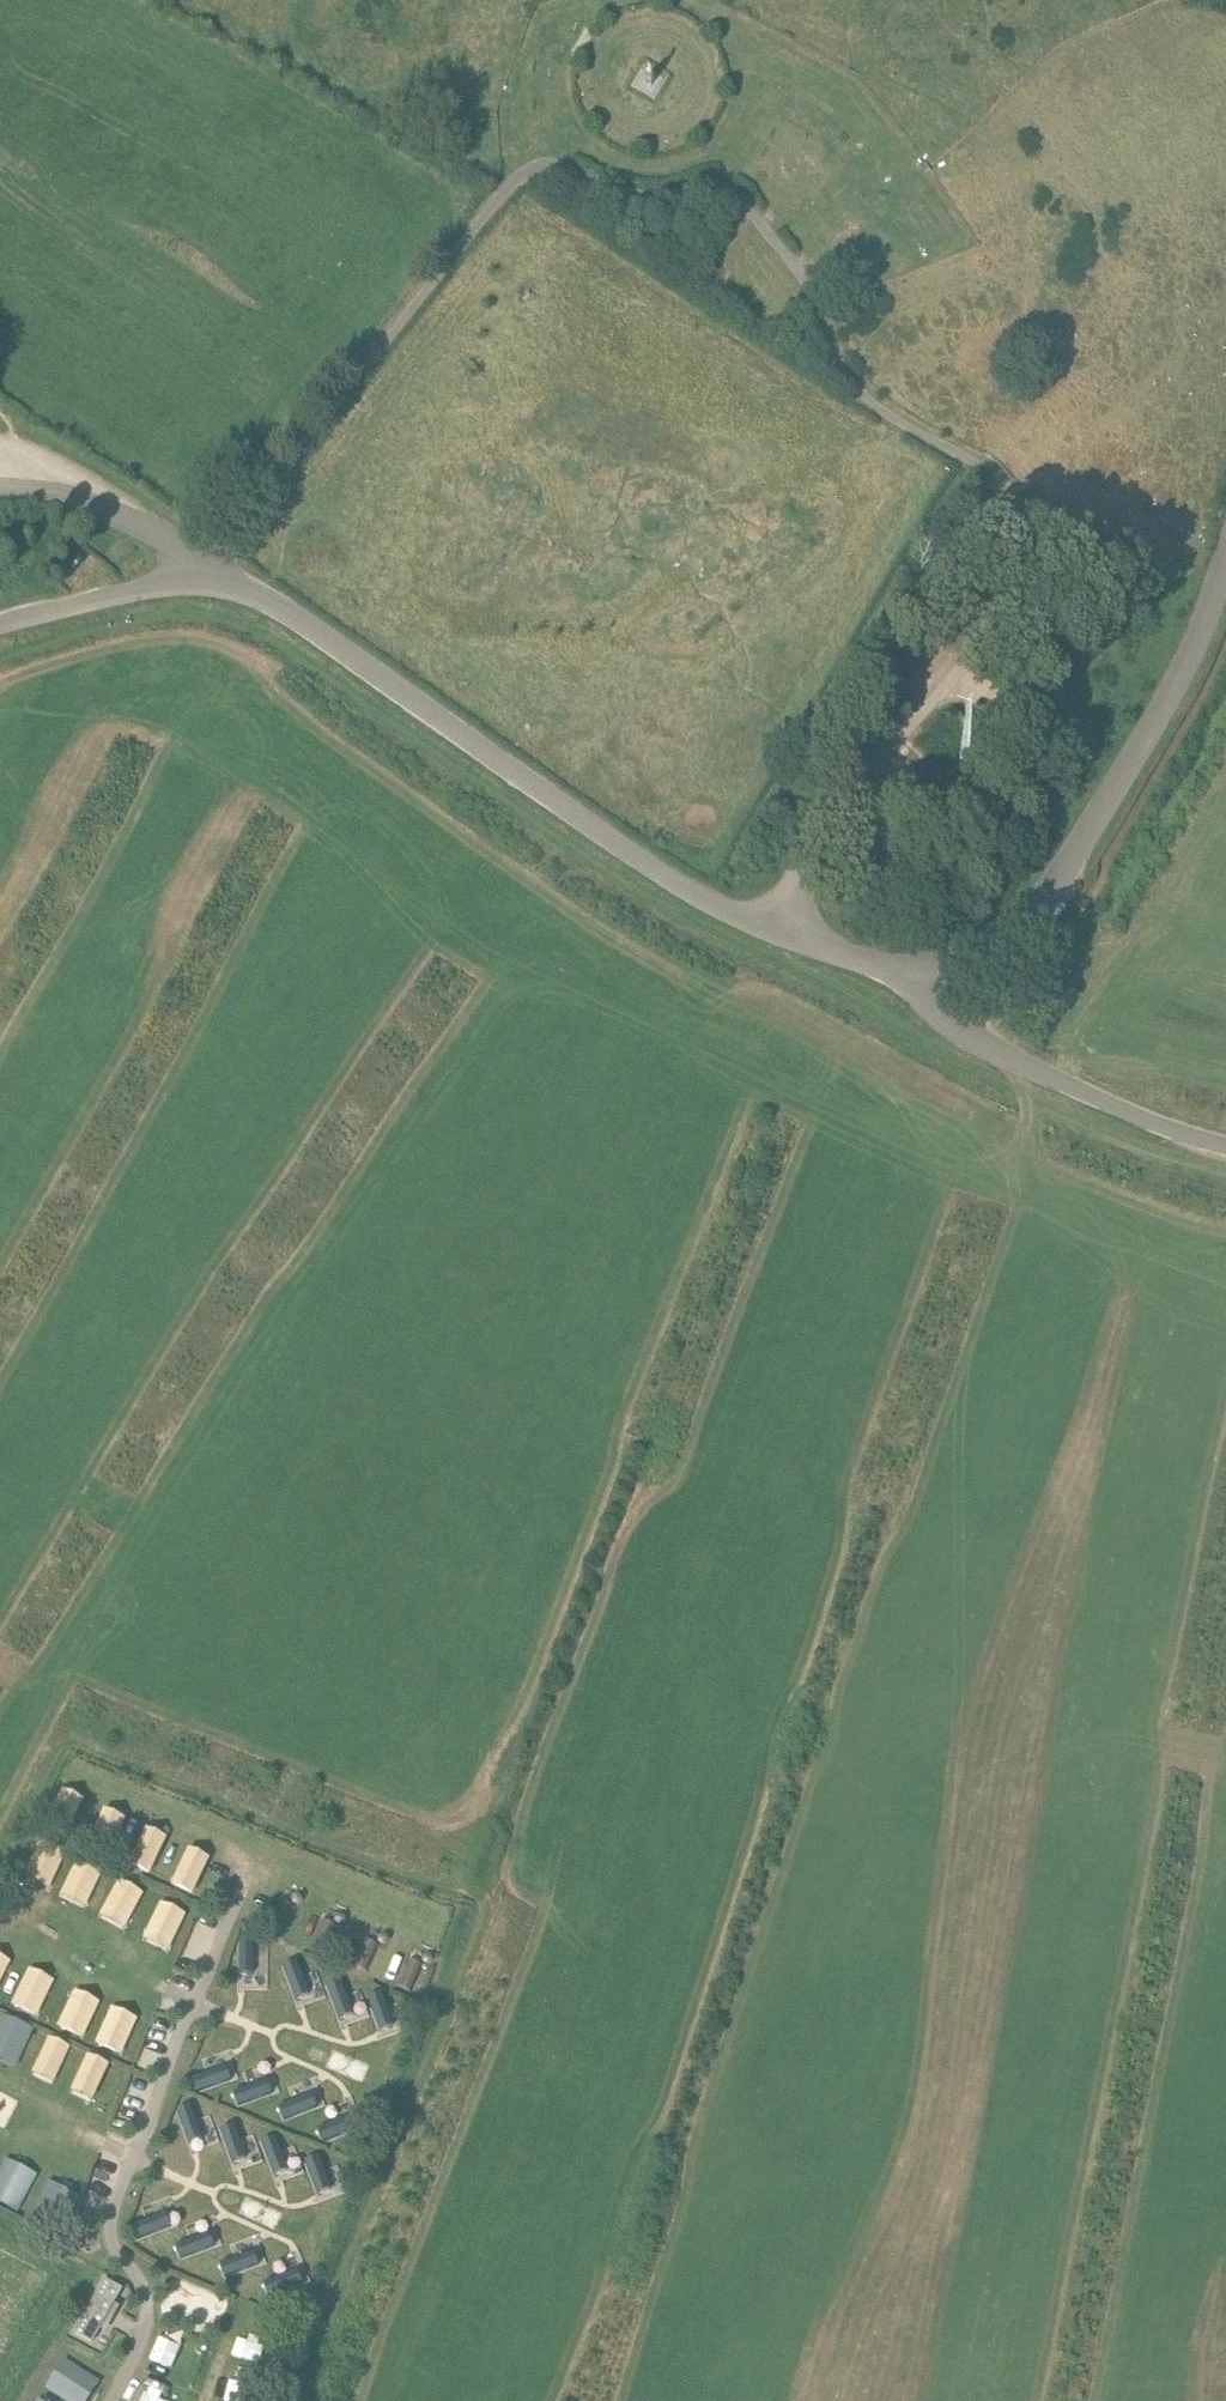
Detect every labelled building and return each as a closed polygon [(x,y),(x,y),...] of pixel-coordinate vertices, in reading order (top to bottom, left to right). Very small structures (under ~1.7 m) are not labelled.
[(926,744),(934,752),(939,747),(931,739),(926,744)] [(310,1945),(324,1951),(336,1924),(322,1918),(310,1945)] [(251,1933),(238,1933),(238,1968),(251,1968),(251,1933)] [(352,1965),(366,1971),(378,1944),(365,1938),(352,1965)] [(308,1989),(296,1956),(282,1961),(294,1994),(308,1989)] [(397,1984),(411,1991),(423,1964),(409,1958),(397,1984)] [(352,2008),(340,1975),(325,1980),(338,2013),(352,2008)] [(393,2020),(381,1987),(366,1992),(379,2025),(393,2020)] [(224,2062),(191,2074),(196,2088),(229,2076),(224,2062)] [(265,2075),(232,2087),(237,2102),(270,2089),(265,2075)] [(311,2089),(278,2101),(283,2116),(316,2103),(311,2089)] [(201,2134),(189,2101),(175,2106),(187,2139),(201,2134)] [(351,2112),(317,2124),(323,2138),(356,2126),(351,2112)] [(245,2153),(233,2120),(219,2126),(231,2159),(245,2153)] [(287,2166),(274,2132),(260,2138),(272,2171),(287,2166)] [(330,2185),(318,2151),(304,2157),(316,2190),(330,2185)] [(163,2209),(130,2222),(135,2236),(168,2223),(163,2209)] [(207,2229),(174,2241),(179,2255),(212,2243),(207,2229)] [(252,2248),(219,2260),(224,2274),(257,2262),(252,2248)] [(297,2266),(263,2278),(269,2293),(302,2280),(297,2266)] [(121,2288),(105,2279),(75,2333),(91,2342),(121,2288)]
